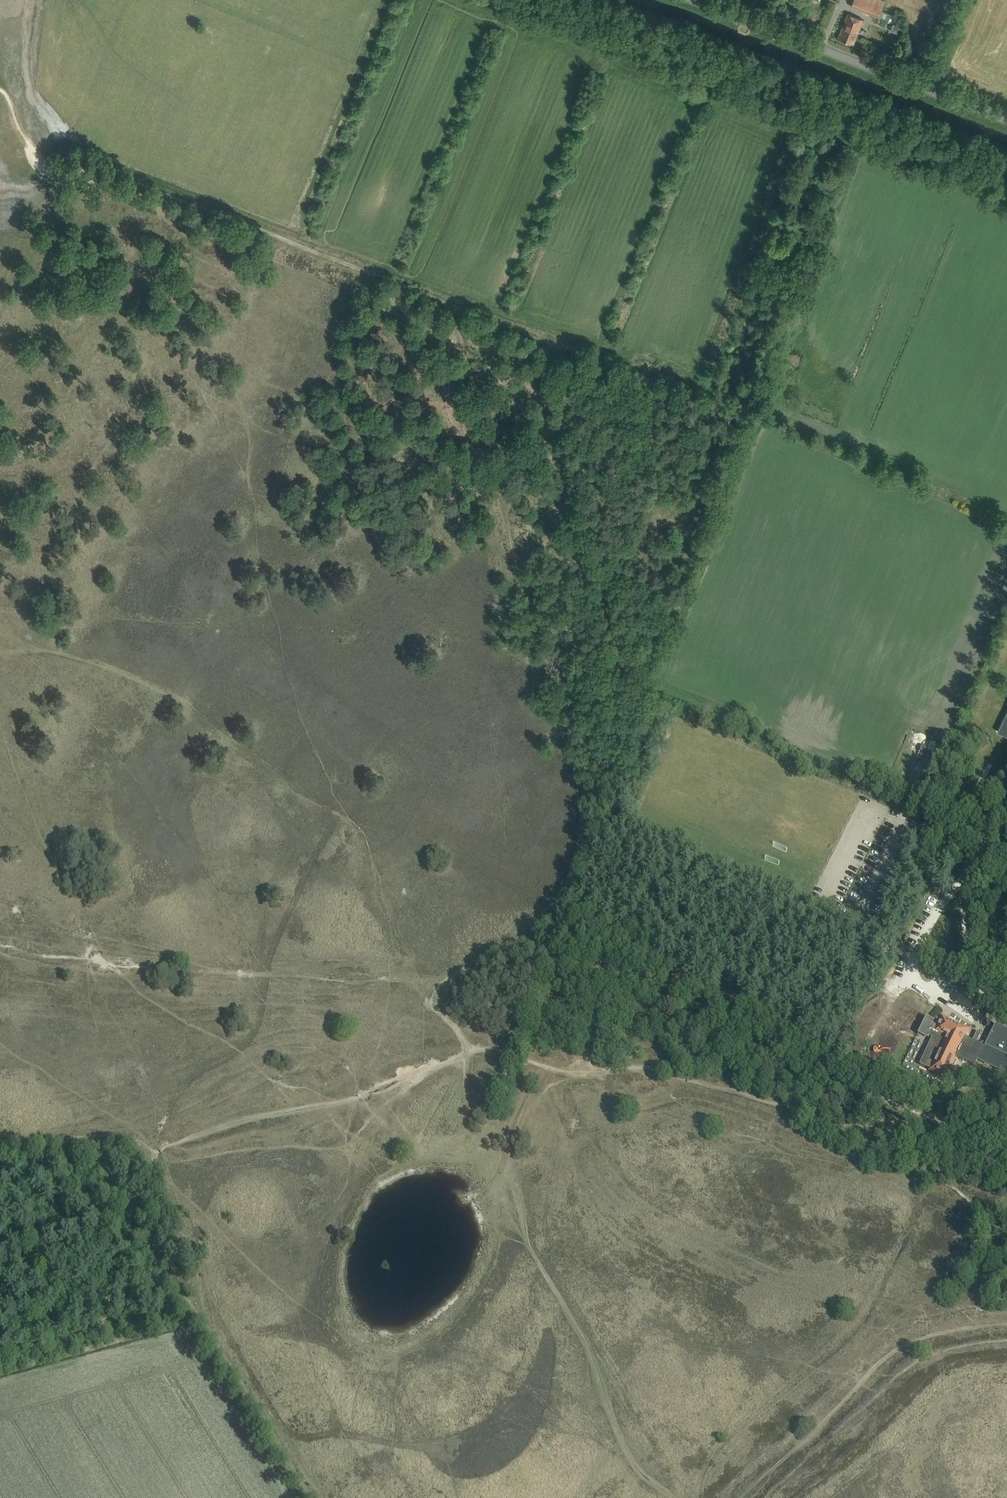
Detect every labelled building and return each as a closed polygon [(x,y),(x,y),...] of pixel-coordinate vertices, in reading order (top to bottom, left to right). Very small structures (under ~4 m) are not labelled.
[(883,4),(872,0),(854,0),(851,6),(879,17),(883,4)] [(882,17),(897,20),(899,10),(884,7),(882,17)] [(854,43),(863,20),(848,13),(839,37),(854,43)] [(895,22),(893,29),(900,31),(902,24),(895,22)] [(997,731),(1006,736),(1006,711),(997,731)] [(927,847),(932,837),(921,832),(917,842),(927,847)] [(968,974),(958,969),(952,982),(962,987),(968,974)] [(995,1025),(987,1041),(979,1045),(976,1043),(978,1039),(974,1037),(972,1041),(964,1037),(967,1030),(942,1018),(938,1026),(927,1021),(920,1034),(929,1038),(932,1031),(946,1038),(931,1070),(945,1077),(954,1057),(974,1066),(977,1061),(1006,1075),(1006,1030),(995,1025)]
